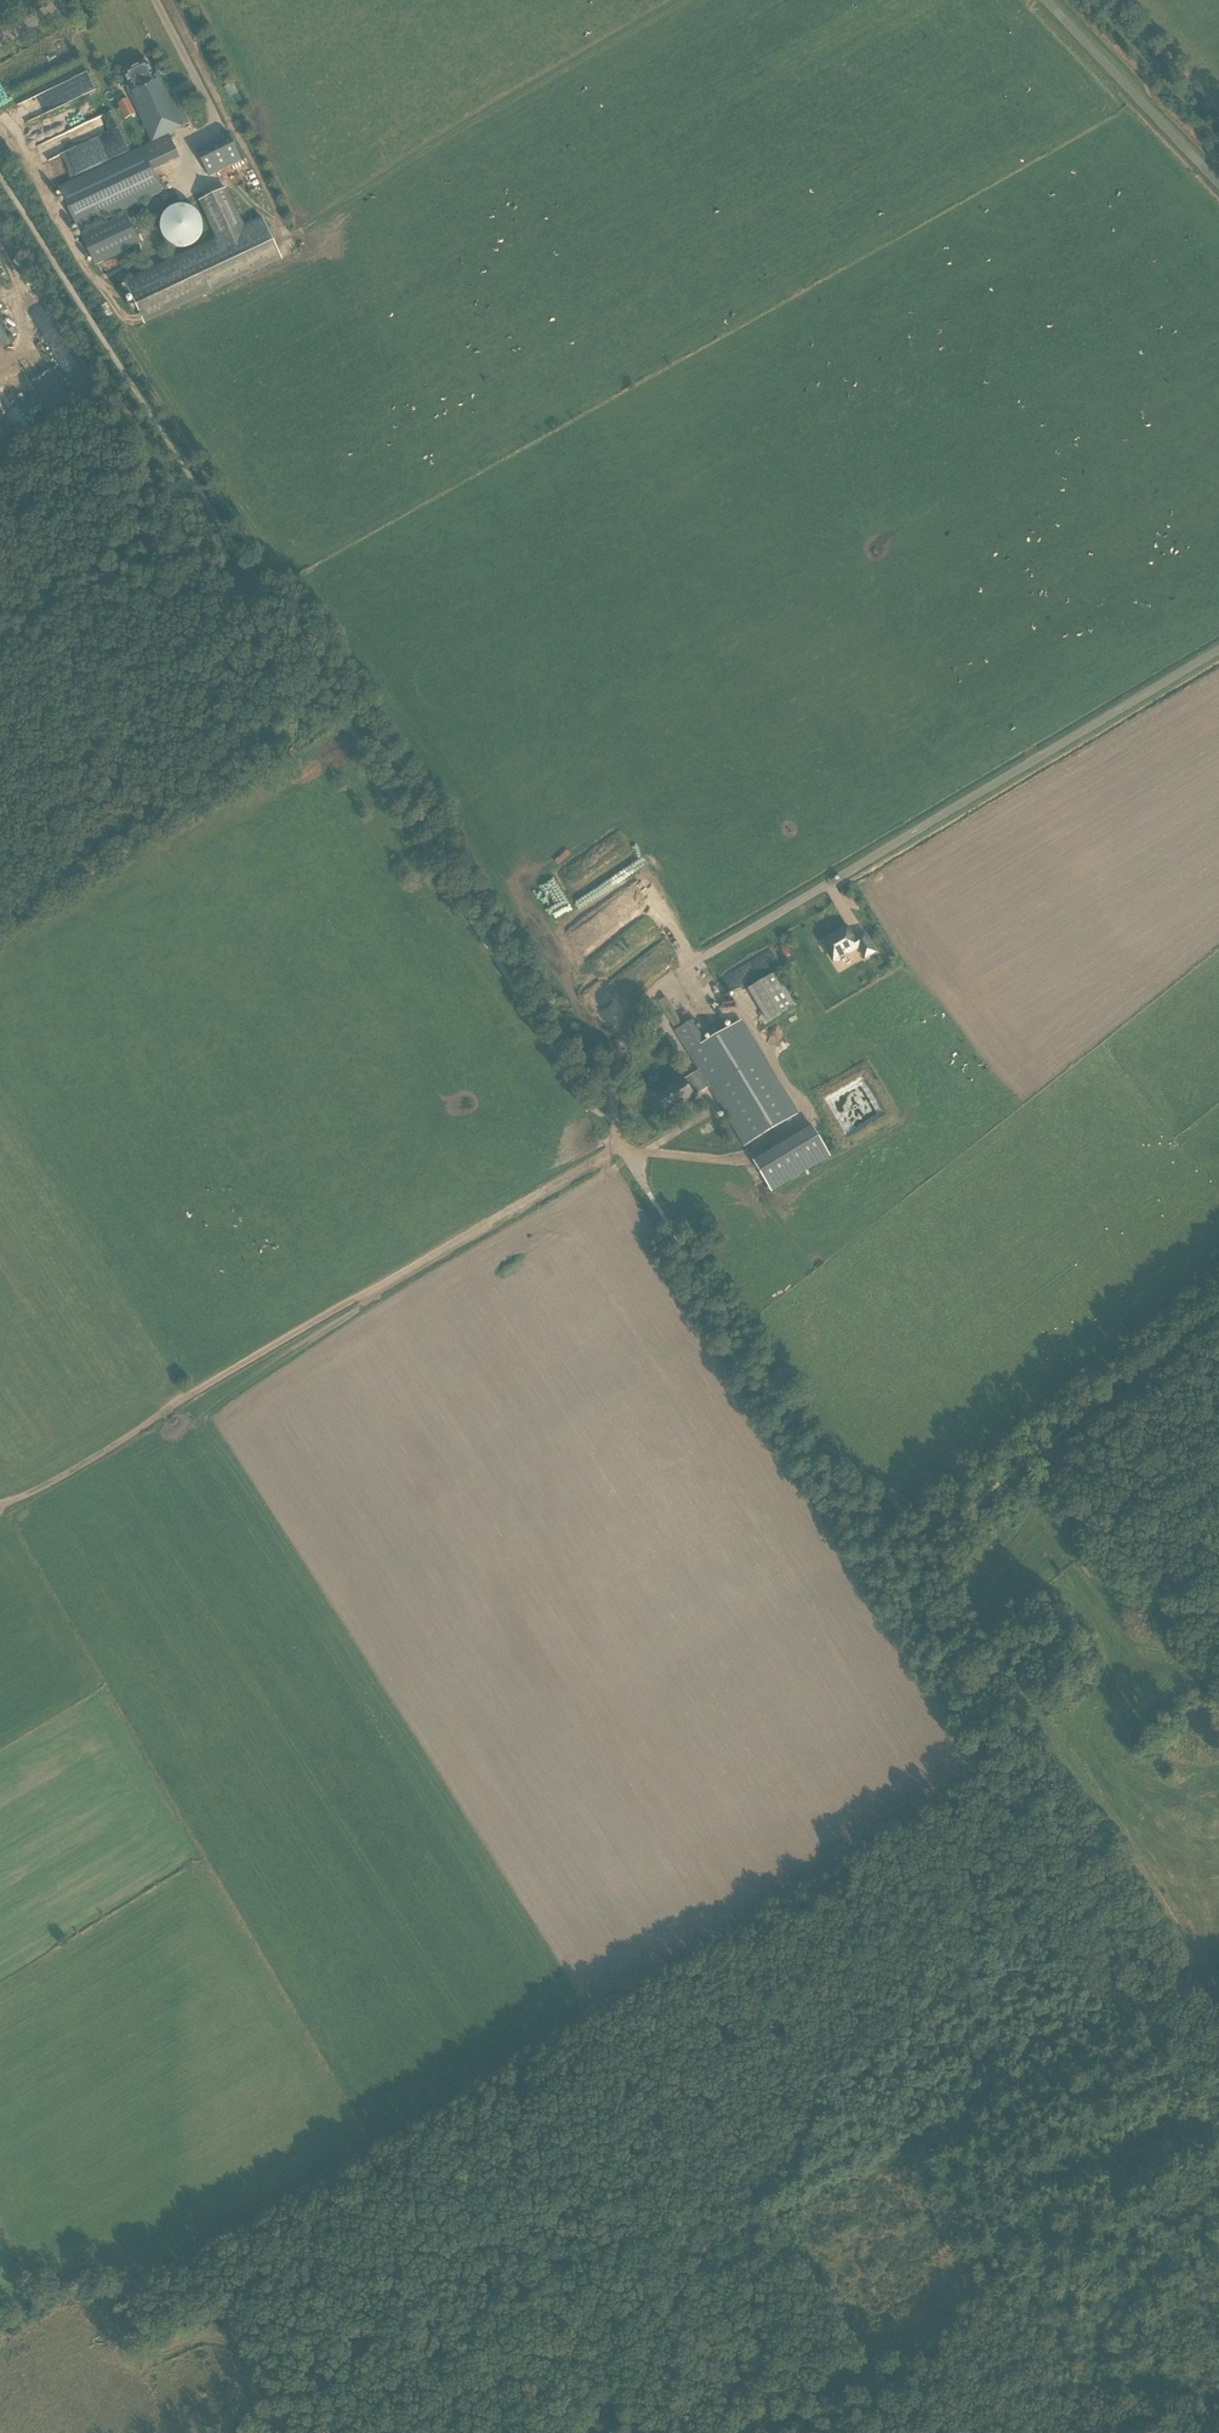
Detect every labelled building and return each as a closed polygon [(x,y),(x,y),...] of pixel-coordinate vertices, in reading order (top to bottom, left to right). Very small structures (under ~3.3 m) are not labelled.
[(174,96),(169,99),(158,76),(157,76),(155,74),(152,76),(146,63),(123,74),(129,86),(126,88),(127,90),(126,91),(153,148),(143,154),(140,148),(57,188),(78,232),(161,192),(151,171),(178,158),(167,135),(175,131),(174,129),(187,123),(174,96)] [(90,75),(16,104),(22,118),(27,116),(23,105),(44,97),(50,111),(97,93),(90,75)] [(128,99),(118,104),(125,119),(135,114),(128,99)] [(79,114),(66,123),(71,131),(85,122),(79,114)] [(229,136),(196,152),(208,177),(241,161),(229,136)] [(200,201),(218,239),(126,283),(146,325),(282,259),(262,218),(243,227),(225,189),(200,201)] [(191,244),(194,242),(195,241),(197,239),(198,238),(199,237),(199,235),(200,234),(200,232),(201,230),(201,228),(201,227),(201,225),(201,224),(201,223),(200,220),(199,219),(198,217),(197,215),(196,213),(194,211),(192,210),(190,209),(187,208),(185,207),(183,207),(181,207),(178,207),(176,207),(175,208),(173,209),(171,210),(169,211),(167,212),(166,213),(166,214),(164,216),(163,218),(163,219),(162,221),(162,223),(162,224),(161,226),(161,228),(162,229),(162,232),(163,234),(164,237),(165,238),(166,239),(167,241),(169,242),(171,244),(172,244),(173,245),(175,246),(177,246),(180,247),(182,247),(185,246),(187,246),(189,245),(191,244)] [(125,214),(80,235),(94,265),(139,245),(125,214)] [(109,282),(121,277),(119,272),(107,278),(109,282)] [(11,341),(0,323),(0,348),(11,341)] [(877,953),(864,932),(855,938),(847,925),(819,941),(832,963),(848,954),(849,955),(858,950),(864,960),(877,953)] [(607,968),(614,959),(605,952),(598,960),(607,968)] [(611,983),(616,992),(650,970),(644,962),(611,983)] [(775,968),(747,988),(769,1020),(797,1001),(775,968)] [(654,1002),(669,1030),(681,1023),(666,995),(654,1002)] [(613,1026),(625,1014),(606,997),(594,1009),(613,1026)] [(683,1078),(656,1094),(668,1113),(695,1097),(694,1096),(709,1087),(745,1145),(796,1114),(741,1022),(706,1043),(693,1021),(676,1031),(699,1070),(684,1079),(683,1078)] [(863,1125),(884,1113),(864,1077),(826,1098),(832,1110),(842,1104),(841,1102),(863,1091),(866,1097),(852,1104),(863,1125)] [(813,1128),(754,1163),(771,1192),(830,1156),(813,1128)] [(168,1424),(175,1434),(185,1426),(178,1417),(168,1424)]
